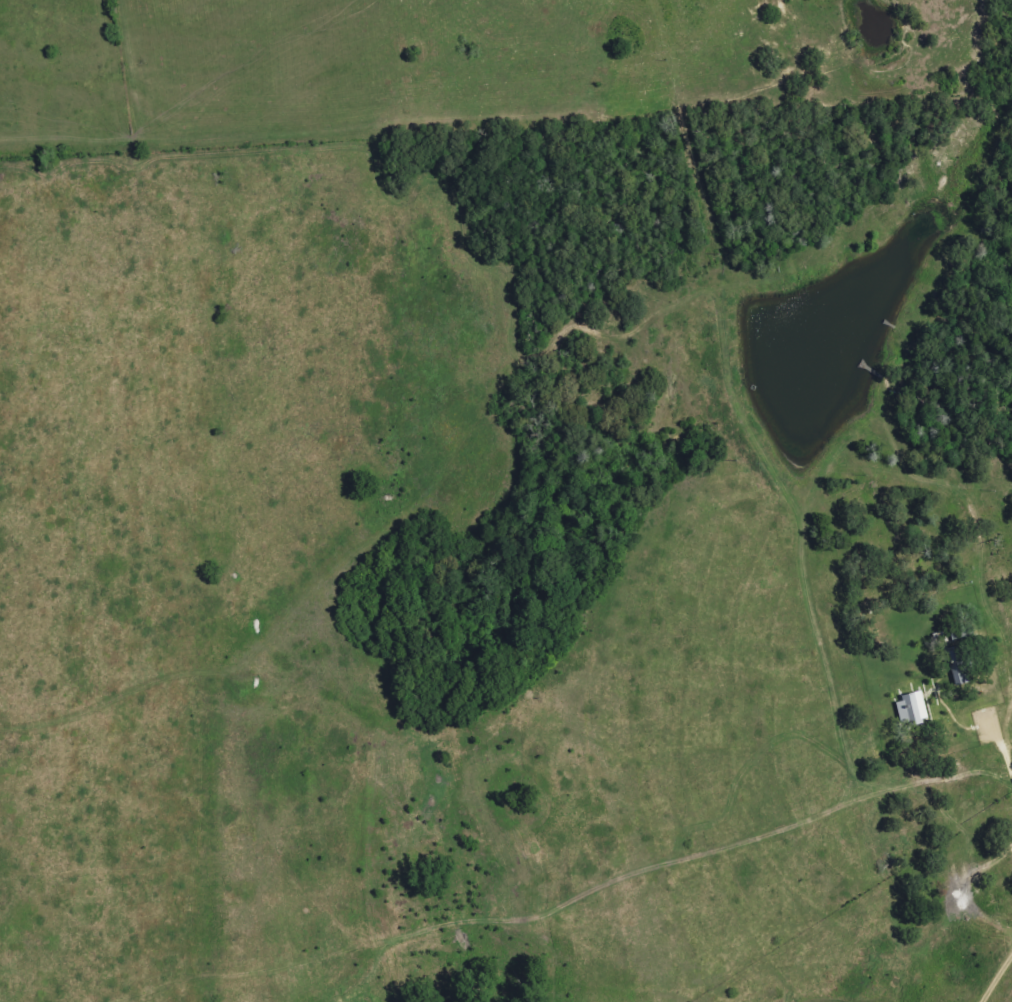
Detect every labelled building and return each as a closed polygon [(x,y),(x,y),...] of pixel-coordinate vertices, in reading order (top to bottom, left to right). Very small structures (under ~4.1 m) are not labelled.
[(976,681),(967,661),(951,668),(959,688),(976,681)] [(930,722),(924,695),(897,701),(903,728),(930,722)]
